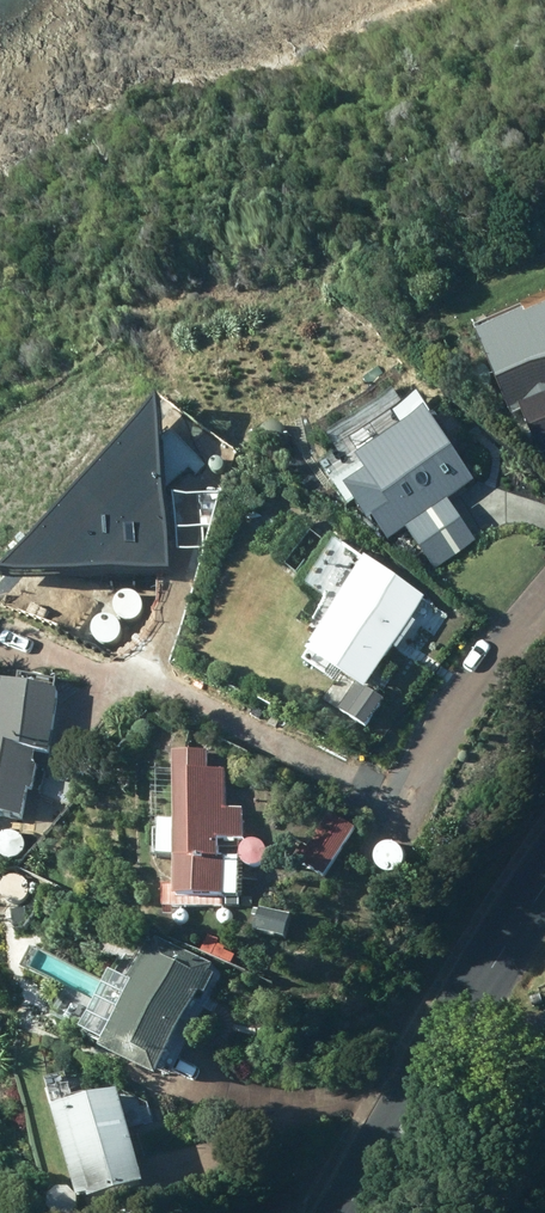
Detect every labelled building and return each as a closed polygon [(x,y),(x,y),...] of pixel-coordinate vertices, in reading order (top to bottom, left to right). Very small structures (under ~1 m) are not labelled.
[(527,406),(536,429),(544,426),(544,306),(481,330),(512,411),(527,406)] [(362,449),(425,548),(480,514),(473,476),(477,473),(433,404),(362,449)] [(194,449),(161,414),(89,497),(166,579),(204,543),(183,520),(213,491),(183,459),(194,449)] [(103,578),(111,573),(114,564),(112,556),(104,550),(95,550),(87,555),(85,564),(87,573),(95,578),(103,578)] [(366,679),(426,591),(367,552),(308,640),(366,679)] [(26,808),(28,794),(33,795),(41,744),(49,746),(59,681),(5,673),(3,686),(0,686),(0,803),(26,808)] [(163,902),(239,901),(238,852),(220,852),(220,832),(243,832),(243,803),(227,804),(227,763),(210,764),(209,745),(175,745),(175,814),(158,815),(159,851),(175,851),(175,881),(162,880),(163,902)] [(75,762),(46,758),(41,785),(71,789),(75,762)] [(330,861),(355,822),(327,804),(302,843),(330,861)] [(276,882),(263,881),(262,891),(275,893),(276,882)] [(253,899),(253,908),(264,908),(264,899),(253,899)] [(158,1067),(213,960),(157,931),(124,997),(119,994),(103,1025),(110,1029),(104,1040),(158,1067)] [(80,1189),(145,1169),(118,1078),(53,1097),(80,1189)]
